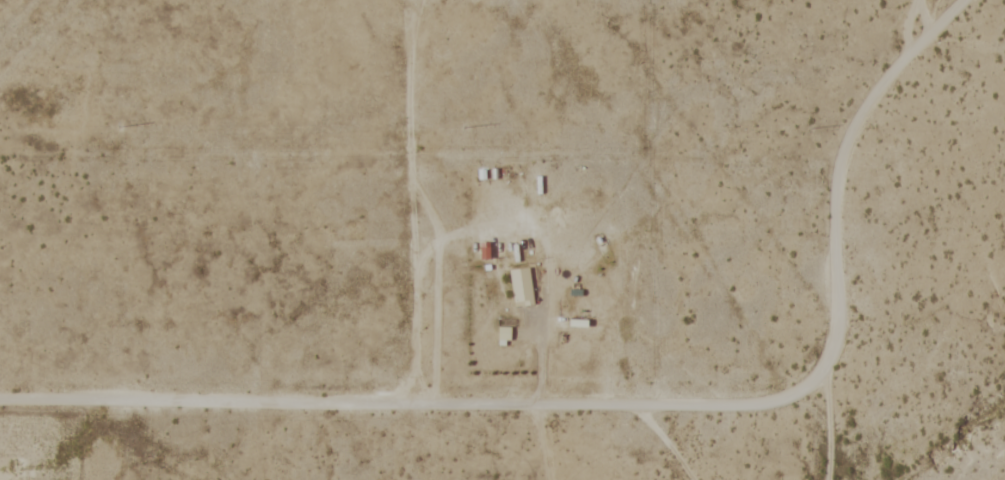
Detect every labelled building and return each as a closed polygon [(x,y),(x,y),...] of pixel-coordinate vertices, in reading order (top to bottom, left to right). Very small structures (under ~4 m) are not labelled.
[(534,305),(531,267),(511,269),(515,306),(534,305)] [(499,345),(506,345),(506,339),(511,339),(511,327),(499,326),(499,345)]
